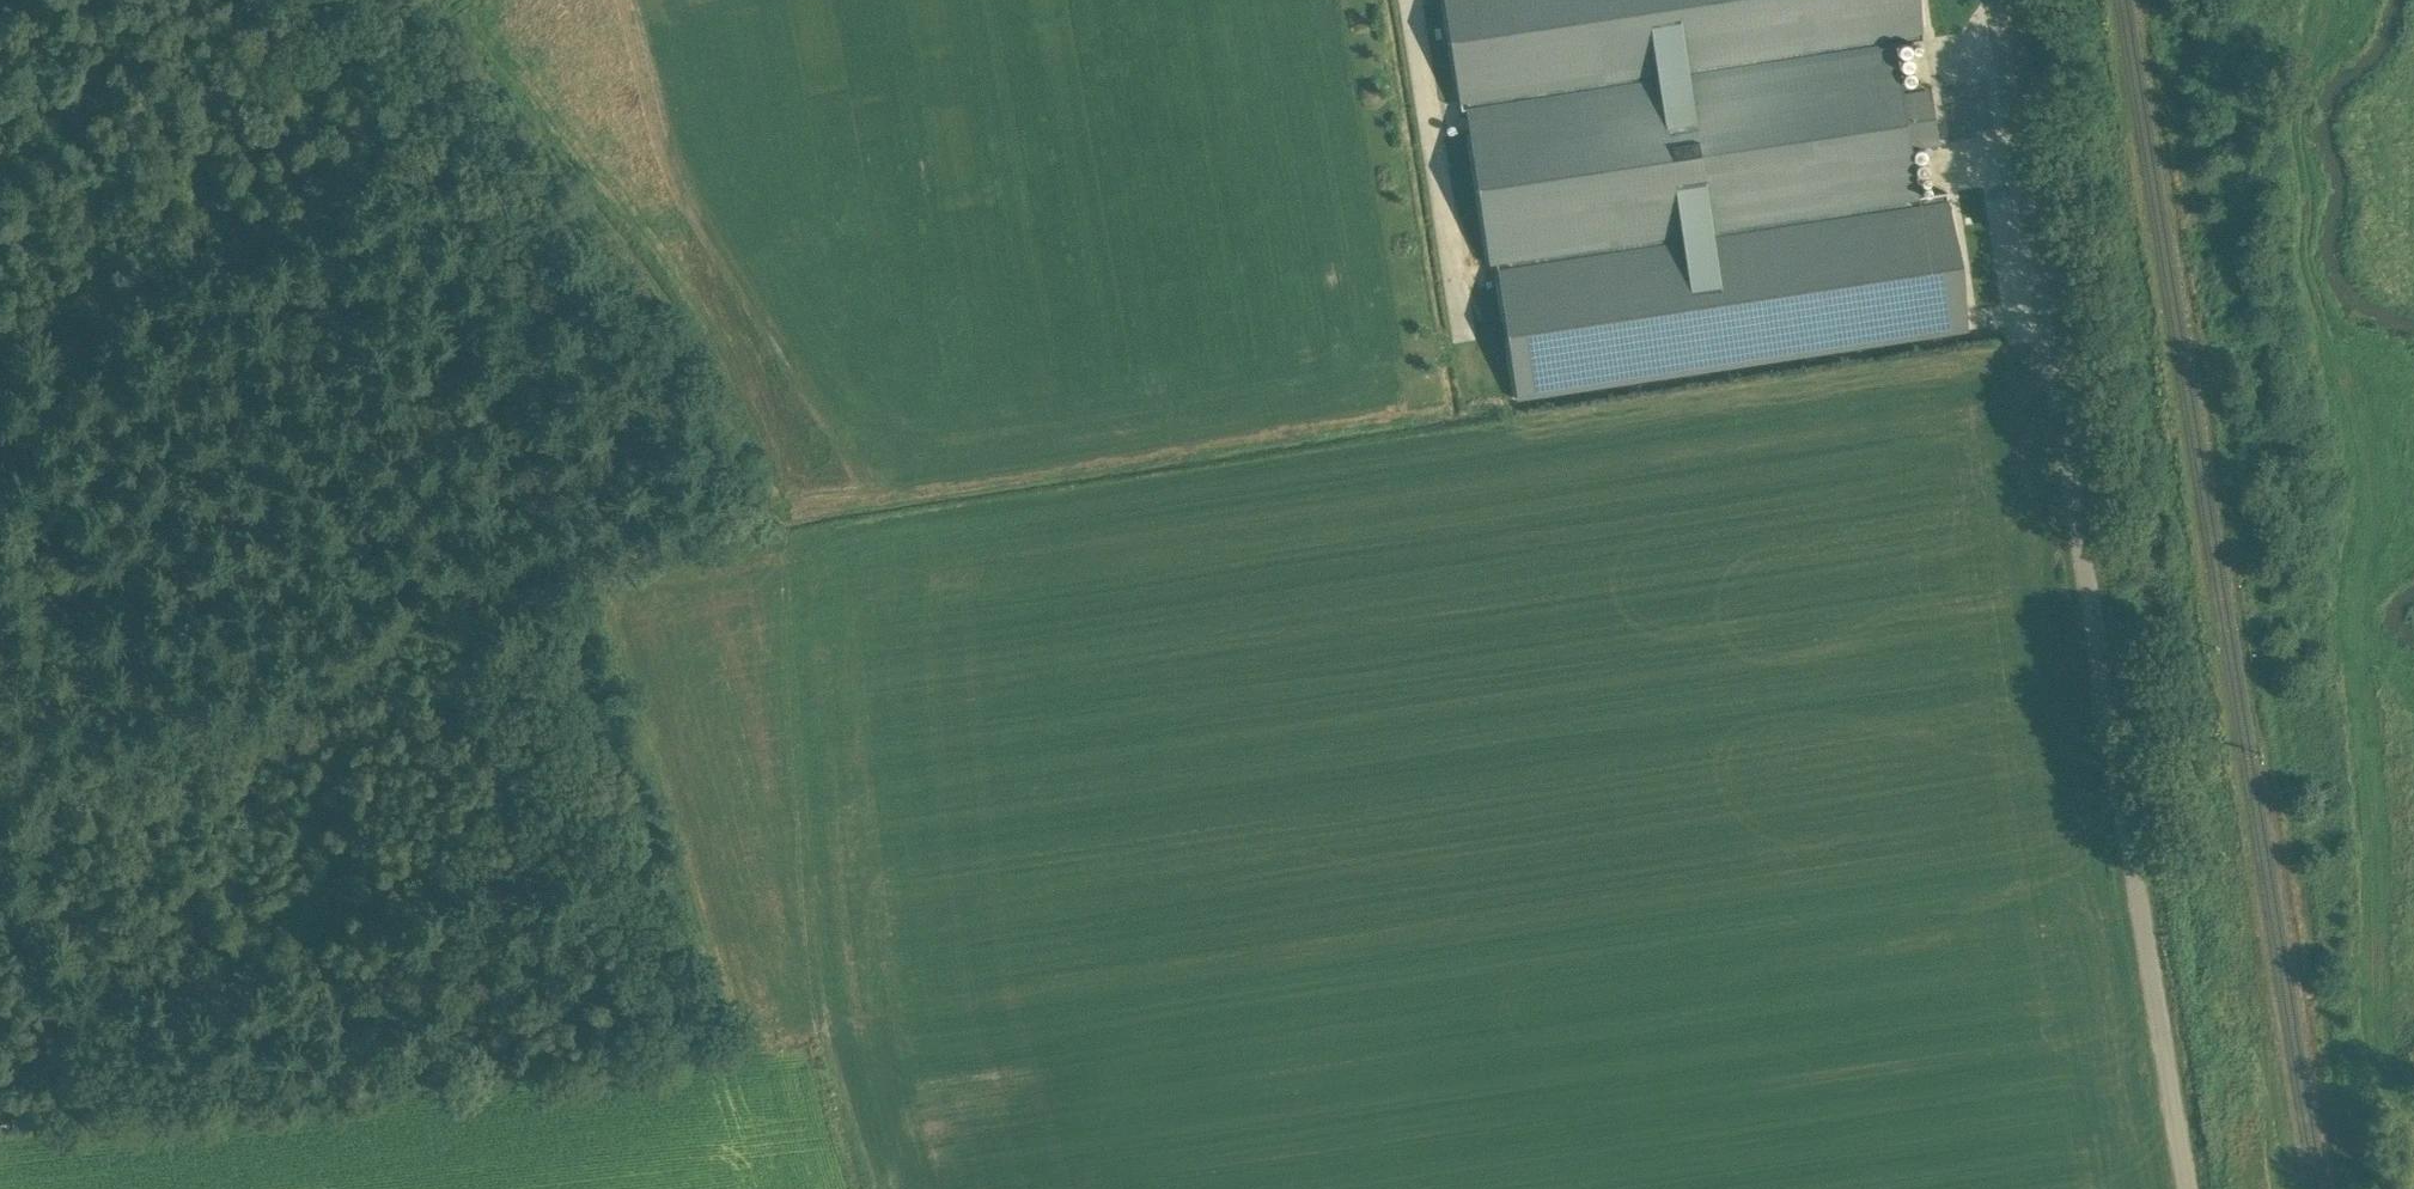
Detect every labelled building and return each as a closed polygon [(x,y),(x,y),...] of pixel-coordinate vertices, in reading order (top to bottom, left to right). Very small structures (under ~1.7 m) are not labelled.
[(1462,109),(1467,108),(1490,262),(1497,261),(1518,399),(1968,329),(1947,191),(1919,195),(1911,147),(1939,142),(1935,116),(1931,116),(1926,88),(1922,89),(1921,80),(1902,83),(1896,43),(1924,39),(1918,0),(1446,0),(1462,109)]
